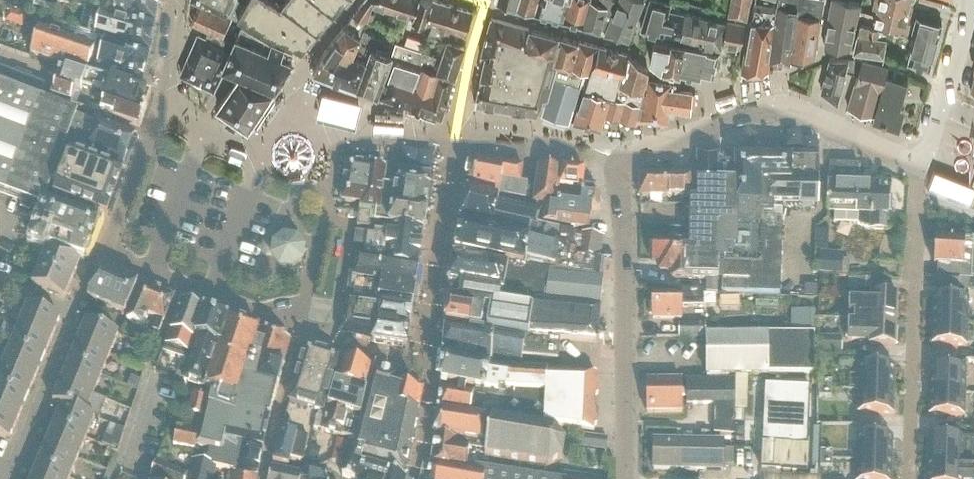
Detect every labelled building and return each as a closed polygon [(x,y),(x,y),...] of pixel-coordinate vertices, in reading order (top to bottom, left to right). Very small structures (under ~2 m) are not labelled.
[(58,4),(41,0),(35,0),(33,7),(55,12),(58,4)] [(145,24),(145,23),(155,25),(159,0),(133,0),(131,0),(106,0),(103,12),(111,14),(111,15),(145,24)] [(238,16),(247,0),(197,0),(237,18),(238,16)] [(281,6),(271,0),(247,0),(238,16),(299,48),(301,51),(345,0),(285,0),(281,6)] [(367,20),(373,4),(380,8),(386,10),(412,18),(418,0),(366,0),(357,11),(367,20)] [(431,0),(418,0),(412,18),(425,22),(431,0)] [(466,35),(465,35),(473,11),(436,0),(431,0),(425,22),(433,25),(428,35),(445,41),(446,39),(463,43),(466,35)] [(519,0),(497,0),(497,3),(497,4),(516,9),(519,0)] [(534,13),(537,0),(519,0),(516,9),(534,13)] [(570,0),(537,0),(534,13),(564,21),(570,0)] [(564,21),(582,27),(590,0),(570,0),(564,21)] [(607,0),(595,0),(594,2),(590,0),(583,27),(600,32),(601,28),(607,6),(605,6),(607,0)] [(601,28),(607,29),(605,33),(629,40),(643,0),(618,0),(617,0),(607,0),(605,6),(607,6),(601,28)] [(668,10),(670,3),(659,0),(650,0),(641,28),(662,35),(668,10)] [(751,0),(732,0),(729,15),(747,19),(751,0)] [(821,18),(824,1),(813,0),(778,0),(777,6),(775,23),(770,62),(791,64),(791,61),(798,15),(821,18)] [(846,0),(832,0),(829,21),(825,47),(850,49),(861,3),(846,0)] [(906,19),(911,0),(875,0),(873,7),(877,8),(876,14),(860,10),(858,20),(861,21),(887,27),(907,32),(910,20),(906,19)] [(775,23),(777,6),(756,3),(750,22),(742,72),(742,73),(768,71),(770,62),(775,23)] [(232,19),(201,5),(192,23),(208,31),(221,38),(222,38),(232,19)] [(681,32),(685,14),(668,10),(662,35),(663,35),(663,36),(682,40),(684,33),(681,32)] [(154,26),(145,24),(111,15),(94,11),(91,21),(97,23),(94,36),(105,40),(113,43),(149,56),(154,26)] [(366,24),(367,20),(357,11),(328,46),(314,69),(314,72),(332,78),(341,54),(347,42),(352,44),(353,42),(357,43),(363,30),(366,24)] [(700,40),(706,18),(685,14),(681,32),(684,33),(682,40),(701,45),(702,40),(700,40)] [(814,60),(821,18),(798,15),(791,61),(814,60)] [(916,33),(908,63),(929,69),(942,23),(916,16),(916,17),(912,32),(916,33)] [(578,46),(579,41),(492,18),(481,54),(486,56),(476,104),(504,109),(505,108),(537,113),(540,104),(545,106),(559,62),(572,67),(578,46)] [(722,44),(726,23),(706,18),(700,40),(702,40),(701,45),(721,49),(722,44)] [(726,23),(722,44),(741,48),(745,24),(727,20),(726,23)] [(883,53),(887,27),(861,21),(854,49),(883,53)] [(242,25),(224,68),(274,89),(292,61),(290,60),(293,54),(292,52),(242,25)] [(86,73),(94,48),(38,30),(30,55),(86,73)] [(392,55),(391,55),(376,50),(380,38),(367,33),(368,32),(363,30),(357,43),(370,48),(356,87),(378,95),(381,85),(392,55)] [(222,70),(223,67),(232,44),(221,38),(208,31),(206,37),(198,34),(190,55),(181,74),(214,90),(223,70),(222,70)] [(408,35),(405,45),(422,50),(425,41),(408,35)] [(466,44),(463,43),(446,39),(445,41),(447,41),(443,51),(439,50),(437,56),(422,51),(418,62),(420,64),(455,77),(466,44)] [(667,63),(671,42),(655,39),(650,62),(661,70),(662,62),(667,63)] [(149,56),(113,43),(112,43),(105,41),(96,72),(142,87),(149,56)] [(592,65),(598,46),(579,41),(578,46),(572,67),(579,69),(587,71),(589,65),(592,65)] [(370,48),(357,43),(353,42),(352,44),(347,42),(341,54),(332,78),(356,87),(370,48)] [(418,62),(422,51),(395,42),(391,55),(392,55),(381,85),(378,95),(408,105),(421,70),(418,69),(420,64),(418,62)] [(680,73),(685,45),(671,42),(667,63),(662,62),(661,70),(680,73)] [(713,77),(719,54),(706,51),(707,50),(685,45),(680,73),(700,77),(701,74),(713,77)] [(635,124),(637,117),(668,121),(668,114),(673,115),(674,108),(691,110),(694,91),(675,88),(676,83),(647,79),(648,70),(629,54),(599,46),(593,65),(584,89),(584,91),(611,98),(605,115),(635,124)] [(846,71),(857,74),(862,59),(849,60),(849,61),(846,71)] [(862,59),(857,74),(848,107),(874,115),(888,66),(862,59)] [(838,103),(846,71),(849,61),(849,60),(830,60),(822,92),(837,103),(838,103)] [(569,123),(577,98),(576,98),(585,71),(579,69),(572,67),(559,62),(545,106),(542,114),(569,123)] [(454,77),(455,77),(420,64),(418,69),(421,70),(408,105),(441,117),(454,77)] [(57,84),(56,84),(55,89),(52,98),(76,106),(82,88),(91,91),(92,88),(96,78),(86,74),(63,67),(57,84)] [(141,91),(118,83),(97,76),(96,78),(92,88),(91,91),(82,88),(76,106),(139,128),(150,95),(141,92),(141,91)] [(273,91),(240,76),(232,90),(231,89),(218,108),(231,117),(225,125),(234,131),(240,123),(248,128),(273,91)] [(899,125),(904,107),(898,105),(904,80),(887,76),(875,118),(881,120),(881,122),(885,123),(886,121),(899,125)] [(22,200),(20,210),(29,213),(34,204),(41,207),(46,194),(106,217),(122,175),(88,163),(91,155),(123,167),(134,137),(95,122),(94,124),(75,116),(39,102),(41,94),(52,98),(55,89),(44,85),(43,88),(21,80),(19,84),(0,77),(0,191),(22,200)] [(601,129),(605,115),(611,98),(584,91),(574,123),(601,129)] [(722,267),(721,281),(749,282),(748,292),(780,293),(783,207),(820,206),(820,161),(735,159),(734,166),(726,166),(720,159),(719,155),(697,153),(696,201),(689,200),(688,243),(688,256),(694,256),(694,264),(718,264),(718,267),(722,267)] [(525,201),(528,184),(520,183),(523,168),(469,158),(463,189),(498,196),(525,201)] [(382,204),(386,179),(384,179),(386,169),(367,165),(367,167),(346,163),(340,201),(361,204),(360,208),(376,211),(374,223),(377,223),(379,204),(382,204)] [(829,166),(827,213),(834,213),(833,224),(857,225),(870,229),(885,230),(886,216),(887,216),(887,211),(890,211),(891,200),(888,200),(888,195),(877,194),(878,187),(858,186),(859,166),(836,165),(836,167),(829,166)] [(559,190),(561,170),(538,167),(533,204),(545,205),(556,207),(557,207),(559,190)] [(581,191),(583,183),(585,171),(566,169),(561,170),(559,190),(581,191)] [(665,175),(664,197),(693,197),(693,175),(692,175),(691,170),(681,170),(680,175),(665,175)] [(639,197),(664,197),(665,175),(639,175),(639,197)] [(377,223),(423,230),(424,230),(427,210),(430,186),(386,179),(382,204),(379,204),(377,223)] [(556,207),(545,205),(542,224),(589,231),(592,210),(598,211),(600,199),(594,198),(595,185),(583,183),(581,191),(559,190),(557,207),(556,207)] [(467,192),(460,223),(461,223),(492,230),(492,229),(514,234),(513,237),(542,244),(572,250),(575,236),(545,229),(545,228),(538,226),(540,212),(498,202),(498,200),(467,192)] [(33,223),(38,225),(31,242),(84,261),(99,223),(46,205),(43,213),(38,211),(33,223)] [(369,229),(371,214),(359,212),(357,228),(369,229)] [(423,230),(377,223),(374,223),(373,235),(355,232),(351,258),(418,269),(423,230)] [(576,251),(572,250),(542,244),(513,237),(460,225),(455,252),(456,252),(522,268),(548,272),(548,274),(598,279),(600,262),(575,258),(576,251)] [(599,261),(603,238),(580,235),(577,257),(599,261)] [(301,261),(303,248),(296,239),(284,237),(273,244),(272,256),(279,266),(291,268),(301,261)] [(933,265),(937,265),(973,267),(973,241),(965,241),(965,240),(935,239),(933,265)] [(688,243),(652,243),(653,262),(658,262),(658,271),(673,272),(672,280),(706,280),(717,281),(718,267),(718,264),(694,264),(694,256),(688,256),(688,243)] [(38,268),(71,281),(79,263),(46,249),(38,268)] [(458,298),(499,305),(533,310),(530,327),(514,325),(512,334),(525,335),(560,341),(560,340),(596,343),(600,310),(603,280),(598,279),(548,274),(548,272),(522,268),(456,252),(454,259),(453,259),(448,286),(460,288),(458,298)] [(842,279),(844,254),(822,252),(819,276),(836,278),(842,279)] [(415,289),(418,269),(351,258),(348,278),(372,281),(415,289)] [(936,280),(937,280),(973,282),(973,267),(937,265),(936,280)] [(107,307),(121,275),(101,266),(87,298),(107,307)] [(63,300),(71,281),(38,268),(31,286),(63,300)] [(129,316),(143,285),(121,275),(107,307),(129,316)] [(412,308),(415,289),(372,281),(348,278),(345,297),(378,302),(412,308)] [(706,280),(705,294),(716,294),(717,281),(706,280)] [(858,280),(857,291),(870,291),(870,281),(858,280)] [(936,288),(973,290),(973,282),(937,280),(936,284),(936,288)] [(721,281),(721,291),(748,292),(749,282),(721,281)] [(143,285),(129,316),(126,321),(143,328),(146,319),(151,321),(153,317),(157,319),(153,330),(158,333),(163,321),(173,298),(143,285)] [(804,287),(804,296),(816,297),(816,287),(804,287)] [(681,320),(681,308),(703,308),(703,296),(703,292),(679,292),(679,295),(652,295),(652,306),(650,306),(650,316),(652,316),(652,320),(681,320)] [(847,319),(896,320),(897,296),(870,295),(870,299),(848,298),(847,319)] [(715,296),(703,296),(703,308),(715,308),(715,296)] [(412,308),(378,302),(345,297),(340,334),(372,342),(371,343),(406,348),(412,308)] [(533,310),(499,305),(458,298),(448,297),(447,305),(445,323),(512,334),(514,325),(530,327),(533,310)] [(932,299),(931,322),(958,323),(967,323),(968,300),(932,299)] [(166,345),(163,354),(185,361),(188,353),(193,341),(198,342),(199,338),(194,336),(200,320),(203,310),(181,301),(166,345)] [(51,340),(59,319),(27,306),(19,327),(51,340)] [(183,406),(181,416),(186,417),(187,418),(184,432),(198,435),(201,418),(204,405),(205,399),(201,398),(202,391),(224,329),(227,319),(204,311),(200,320),(194,336),(199,338),(198,342),(193,355),(191,363),(185,381),(184,383),(197,388),(195,395),(192,394),(189,408),(183,406)] [(800,311),(800,329),(814,329),(814,311),(800,311)] [(92,324),(103,329),(106,321),(96,317),(92,324)] [(198,435),(196,447),(208,450),(222,452),(223,450),(224,442),(233,410),(259,416),(269,418),(272,405),(282,368),(260,361),(258,368),(246,363),(258,330),(227,319),(224,329),(202,391),(201,398),(205,399),(204,405),(201,418),(198,435)] [(895,346),(896,320),(847,319),(847,341),(869,342),(869,345),(895,346)] [(118,335),(103,329),(92,324),(86,322),(77,342),(109,356),(118,335)] [(967,323),(931,322),(930,346),(966,347),(966,346),(973,346),(973,335),(966,335),(967,323)] [(560,341),(525,335),(525,337),(486,332),(445,325),(442,354),(491,362),(492,356),(520,362),(519,370),(556,372),(560,341)] [(705,339),(705,325),(681,325),(681,339),(705,339)] [(51,340),(19,327),(10,347),(42,360),(51,340)] [(260,331),(250,358),(260,361),(282,368),(290,341),(260,331)] [(804,335),(804,334),(768,334),(706,335),(706,376),(728,376),(768,375),(817,375),(816,335),(804,335)] [(820,352),(845,353),(845,340),(821,339),(820,352)] [(69,362),(101,376),(109,356),(77,342),(69,362)] [(10,347),(2,367),(34,380),(42,360),(10,347)] [(333,381),(340,359),(305,348),(289,402),(319,413),(317,416),(320,417),(322,414),(332,381),(333,381)] [(556,372),(519,370),(506,370),(491,367),(442,358),(438,412),(498,421),(498,417),(528,422),(563,428),(593,433),(593,428),(589,428),(591,403),(594,403),(595,375),(556,372)] [(369,378),(372,369),(341,359),(335,381),(325,418),(323,426),(322,425),(320,430),(320,431),(355,441),(369,378)] [(191,363),(185,361),(183,369),(180,368),(178,375),(181,376),(179,380),(185,381),(191,363)] [(93,396),(101,376),(69,362),(61,382),(93,396)] [(26,400),(34,380),(2,367),(0,372),(0,390),(26,400)] [(858,367),(858,390),(867,391),(893,392),(894,368),(858,367)] [(401,378),(374,369),(373,368),(355,441),(352,451),(362,453),(359,467),(377,469),(405,478),(420,410),(416,409),(419,393),(418,392),(418,389),(398,383),(401,378)] [(964,394),(965,370),(930,369),(929,393),(964,394)] [(131,376),(128,385),(135,388),(139,379),(131,376)] [(719,400),(735,401),(735,380),(728,381),(719,381),(719,400)] [(686,401),(702,401),(702,381),(686,381),(686,401)] [(717,400),(719,400),(719,381),(706,381),(702,381),(702,401),(717,400)] [(819,389),(831,390),(831,382),(819,381),(819,389)] [(93,396),(61,382),(52,404),(61,407),(62,406),(85,416),(85,415),(93,396)] [(646,413),(681,413),(681,382),(646,382),(646,413)] [(765,388),(761,470),(780,471),(780,472),(806,473),(806,472),(810,388),(764,386),(764,388),(765,388)] [(830,398),(831,390),(819,389),(818,397),(830,398)] [(17,420),(26,400),(0,390),(0,413),(17,420)] [(858,390),(857,414),(893,415),(893,392),(867,391),(858,390)] [(964,394),(929,393),(928,416),(963,417),(964,394)] [(735,401),(719,400),(717,400),(716,418),(735,419),(735,408),(735,401)] [(61,407),(53,426),(85,439),(94,418),(85,415),(85,416),(62,406),(61,407)] [(735,419),(735,427),(744,427),(744,408),(735,408),(735,419)] [(233,410),(224,442),(262,449),(262,447),(269,418),(259,416),(233,410)] [(554,431),(498,421),(438,412),(435,436),(454,439),(453,446),(468,448),(486,450),(484,458),(546,468),(560,460),(563,444),(554,431)] [(0,413),(0,437),(9,441),(17,420),(0,413)] [(290,458),(295,434),(285,433),(288,421),(286,415),(286,414),(281,430),(272,464),(288,467),(290,458)] [(316,416),(314,429),(320,430),(322,425),(323,426),(325,418),(321,417),(320,417),(317,416),(316,416)] [(735,427),(735,419),(716,418),(716,436),(734,436),(735,427)] [(77,460),(85,439),(53,426),(45,446),(77,460)] [(105,435),(101,444),(115,450),(123,430),(115,427),(111,438),(105,435)] [(736,428),(735,436),(744,437),(744,428),(736,428)] [(176,430),(173,446),(194,450),(198,435),(184,432),(176,430)] [(295,434),(290,458),(302,461),(307,437),(295,434)] [(605,451),(607,439),(579,435),(577,447),(605,451)] [(466,471),(468,448),(453,446),(454,439),(435,436),(431,463),(443,465),(443,466),(466,471)] [(856,437),(855,461),(865,461),(891,462),(892,438),(856,437)] [(927,463),(953,464),(973,465),(973,440),(954,439),(927,438),(927,463)] [(342,464),(347,443),(336,440),(331,461),(342,464)] [(723,443),(654,441),(653,470),(722,471),(723,443)] [(208,450),(205,464),(215,466),(230,469),(230,471),(234,472),(234,473),(257,476),(247,475),(247,474),(257,476),(262,449),(224,442),(223,450),(222,452),(208,450)] [(45,446),(37,466),(67,478),(69,478),(77,460),(45,446)] [(312,448),(310,459),(317,461),(320,450),(312,448)] [(724,449),(723,467),(733,467),(733,450),(724,449)] [(107,450),(104,456),(112,459),(114,453),(107,450)] [(376,470),(359,468),(359,466),(362,453),(352,451),(344,470),(342,476),(349,478),(405,478),(376,470)] [(820,460),(832,460),(832,452),(820,452),(820,460)] [(187,478),(212,478),(215,466),(205,464),(192,460),(188,476),(187,478)] [(832,468),(832,460),(820,460),(820,468),(832,468)] [(855,478),(891,478),(891,462),(865,461),(855,461),(855,478)] [(150,478),(153,478),(187,478),(188,476),(156,463),(150,478)] [(926,478),(973,478),(973,465),(953,464),(927,463),(926,478)] [(428,478),(556,478),(474,466),(474,472),(466,471),(443,466),(431,464),(428,478)] [(32,478),(67,478),(37,466),(32,478)] [(309,477),(271,469),(269,478),(309,478),(309,477)]
